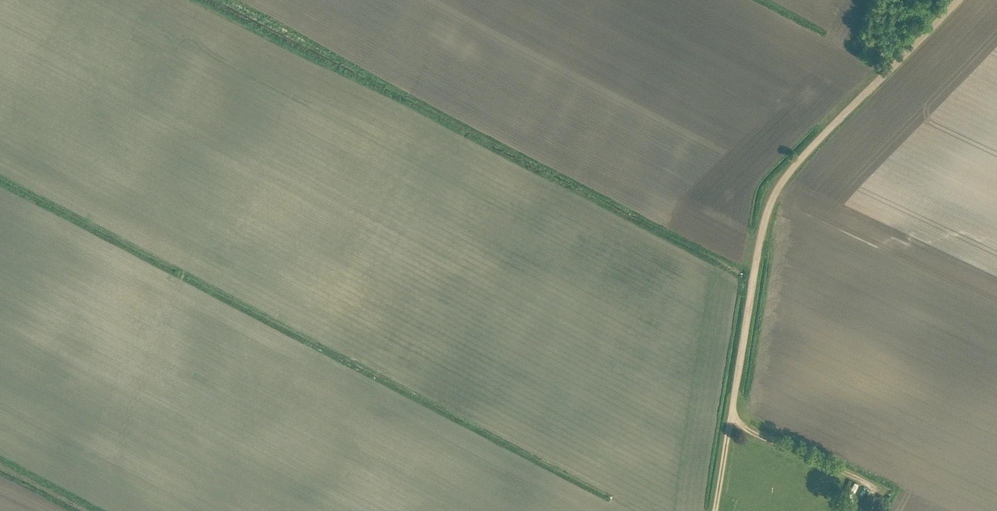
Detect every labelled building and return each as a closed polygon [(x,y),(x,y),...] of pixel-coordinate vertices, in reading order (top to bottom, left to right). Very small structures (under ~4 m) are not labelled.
[(872,39),(865,50),(878,57),(884,46),(872,39)]
